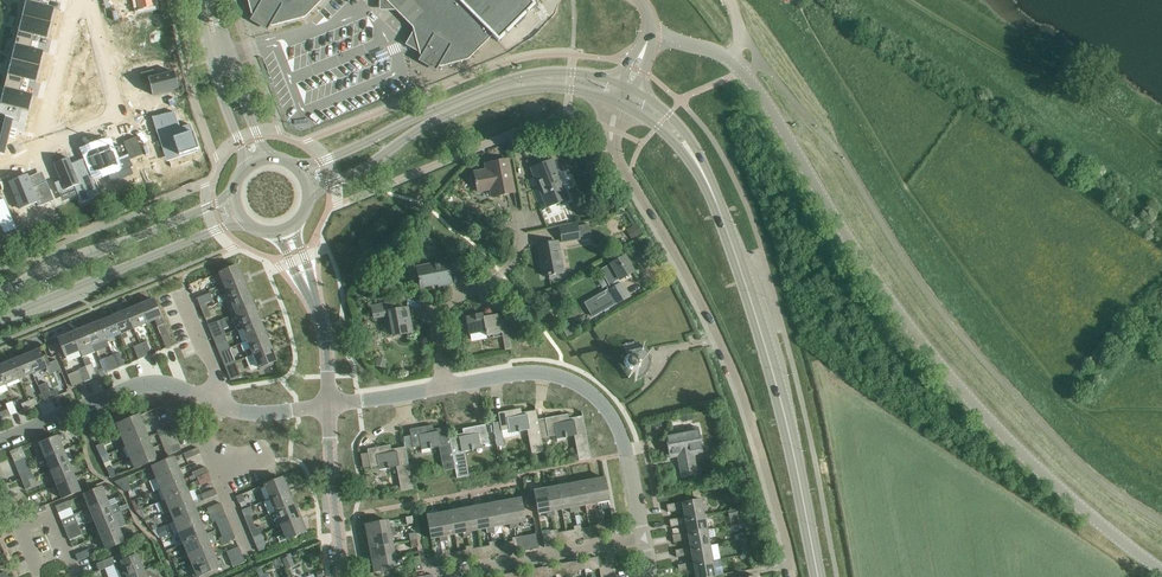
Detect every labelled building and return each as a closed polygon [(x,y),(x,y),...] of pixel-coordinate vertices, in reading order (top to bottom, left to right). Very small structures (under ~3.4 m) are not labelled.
[(4,156),(13,121),(19,122),(22,109),(29,111),(33,95),(20,92),(23,79),(36,82),(44,52),(31,49),(34,35),(47,39),(55,8),(42,5),(43,0),(22,0),(22,2),(25,3),(0,104),(0,155),(4,156)] [(139,9),(154,6),(152,0),(137,0),(139,9)] [(253,13),(255,15),(252,19),(267,28),(270,23),(272,24),(304,16),(320,0),(249,0),(253,13)] [(384,2),(388,5),(393,5),(414,26),(440,0),(384,0),(384,2)] [(533,2),(532,0),(440,0),(414,26),(421,54),(423,55),(421,60),(435,69),(438,64),(440,65),(467,58),(492,34),(498,40),(535,4),(533,2)] [(142,54),(134,56),(138,69),(135,70),(135,71),(164,63),(164,62),(162,63),(160,55),(171,52),(166,34),(155,37),(154,33),(154,32),(144,34),(144,35),(145,35),(146,39),(139,41),(142,54)] [(154,69),(141,73),(142,80),(148,78),(152,94),(179,88),(175,72),(156,76),(154,69)] [(171,109),(151,114),(162,147),(176,143),(179,153),(199,147),(190,121),(176,126),(171,109)] [(143,154),(136,137),(123,142),(130,159),(143,154)] [(101,145),(86,151),(95,173),(102,171),(102,173),(107,171),(112,183),(133,174),(131,167),(120,172),(114,159),(115,158),(113,152),(112,152),(108,144),(102,147),(101,145)] [(144,157),(131,162),(139,181),(145,179),(148,185),(155,182),(144,157)] [(69,158),(54,164),(61,181),(54,183),(58,193),(74,186),(81,203),(99,196),(84,159),(71,164),(69,158)] [(492,168),(474,172),(476,181),(475,181),(475,184),(477,184),(478,192),(490,189),(492,196),(514,192),(508,159),(491,163),(492,168)] [(547,206),(567,198),(552,160),(532,168),(547,206)] [(10,182),(9,182),(16,200),(26,196),(29,204),(38,201),(40,206),(54,200),(47,182),(33,187),(28,175),(19,178),(19,177),(10,181),(10,182)] [(5,233),(16,228),(4,198),(0,200),(0,221),(5,233)] [(631,240),(642,235),(636,224),(625,229),(631,240)] [(562,242),(580,239),(577,225),(559,228),(562,242)] [(544,276),(555,273),(564,272),(558,241),(540,245),(544,262),(541,263),(544,276)] [(620,280),(624,278),(634,272),(625,255),(610,264),(611,265),(602,270),(606,276),(614,271),(620,280)] [(439,285),(451,283),(449,272),(458,271),(456,256),(446,258),(439,259),(440,263),(417,267),(421,287),(439,284),(439,285)] [(241,273),(238,267),(237,265),(220,272),(225,286),(246,278),(243,272),(241,273)] [(366,275),(362,280),(366,285),(371,280),(366,275)] [(225,303),(249,293),(245,284),(248,283),(246,278),(225,286),(231,300),(225,302),(225,303)] [(191,284),(194,291),(200,289),(197,281),(191,284)] [(608,291),(616,305),(630,296),(622,282),(608,291)] [(237,314),(257,306),(255,300),(252,301),(249,293),(225,303),(230,316),(236,313),(237,314)] [(147,323),(161,317),(154,299),(145,303),(144,300),(139,302),(147,323)] [(389,315),(393,335),(412,332),(407,308),(397,310),(396,301),(372,305),(374,318),(389,315)] [(134,328),(147,323),(139,302),(138,302),(140,305),(132,308),(131,306),(125,308),(134,328)] [(203,312),(209,309),(206,302),(200,304),(203,312)] [(242,328),(260,320),(256,312),(259,310),(257,306),(237,314),(240,321),(234,324),(236,329),(242,327),(242,328)] [(126,331),(134,328),(125,308),(120,310),(121,313),(113,316),(120,334),(122,339),(128,337),(126,331)] [(203,312),(205,318),(211,316),(209,309),(203,312)] [(483,313),(466,316),(470,335),(485,332),(486,336),(493,334),(494,337),(502,336),(505,350),(512,349),(506,319),(500,320),(499,314),(483,317),(483,313)] [(106,339),(120,334),(113,316),(105,319),(104,317),(98,319),(106,339)] [(93,345),(106,339),(98,319),(93,321),(94,324),(85,327),(93,345)] [(214,339),(225,335),(224,334),(226,334),(220,320),(208,325),(214,339)] [(248,341),(268,332),(266,327),(263,328),(260,320),(242,328),(248,341)] [(93,345),(85,327),(77,331),(76,328),(71,330),(79,351),(82,357),(95,351),(93,345)] [(65,356),(79,351),(71,330),(65,332),(67,335),(58,339),(65,356)] [(166,348),(173,345),(167,332),(161,335),(166,348)] [(271,347),(271,346),(267,339),(270,338),(268,332),(248,341),(251,348),(245,351),(248,357),(253,354),(253,355),(271,347)] [(216,346),(227,341),(225,335),(214,339),(216,346)] [(145,357),(152,354),(146,341),(140,344),(145,357)] [(139,359),(145,357),(140,344),(133,346),(139,359)] [(259,368),(277,361),(273,352),(276,351),(273,345),(271,346),(271,347),(253,355),(259,368)] [(34,352),(26,355),(33,373),(51,365),(46,354),(42,356),(38,347),(33,349),(34,352)] [(118,368),(124,365),(119,352),(113,355),(118,368)] [(637,353),(635,353),(633,352),(631,353),(628,354),(626,356),(625,358),(624,361),(625,365),(626,367),(628,368),(630,369),(633,370),(636,369),(638,368),(640,366),(641,364),(642,361),(641,358),(639,355),(637,353)] [(19,378),(33,373),(26,355),(17,358),(16,356),(11,358),(19,378)] [(111,370),(118,368),(113,355),(106,358),(111,370)] [(225,366),(235,362),(232,355),(222,359),(225,366)] [(19,378),(11,358),(5,360),(6,363),(0,366),(0,369),(6,384),(19,378)] [(228,373),(234,370),(238,369),(235,362),(225,366),(228,373)] [(91,379),(97,376),(92,363),(86,366),(91,379)] [(84,382),(91,379),(86,366),(79,369),(84,382)] [(56,390),(51,392),(47,382),(38,386),(44,401),(58,396),(56,390)] [(31,407),(38,404),(35,398),(28,401),(31,407)] [(24,410),(31,407),(28,401),(21,404),(24,410)] [(158,414),(165,411),(163,405),(156,408),(158,414)] [(537,419),(538,419),(535,406),(534,406),(535,410),(532,411),(532,413),(522,415),(521,408),(498,413),(500,422),(492,423),(497,447),(505,445),(503,438),(519,435),(518,432),(520,432),(520,431),(527,430),(532,454),(544,452),(541,438),(537,419)] [(4,418),(10,415),(8,409),(1,412),(4,418)] [(541,438),(556,435),(557,441),(566,440),(566,438),(567,438),(567,437),(574,436),(579,460),(591,458),(582,411),(581,411),(582,416),(579,417),(579,419),(569,421),(568,414),(538,419),(537,419),(541,438)] [(692,413),(680,415),(682,422),(693,420),(692,413)] [(121,436),(143,427),(139,415),(117,424),(121,436)] [(662,420),(651,423),(653,428),(663,426),(662,420)] [(450,436),(449,431),(447,422),(446,422),(447,427),(443,428),(444,430),(434,432),(433,425),(410,429),(414,451),(422,450),(422,453),(431,452),(430,449),(432,449),(432,448),(439,447),(444,471),(455,469),(449,436),(450,436)] [(166,433),(173,430),(171,424),(164,427),(166,433)] [(469,476),(469,475),(465,451),(472,450),(472,451),(474,450),(473,446),(489,443),(485,425),(463,429),(464,436),(454,438),(453,435),(450,436),(449,436),(455,469),(457,478),(469,476)] [(126,447),(148,438),(143,427),(121,436),(126,447)] [(159,436),(166,433),(164,427),(157,430),(159,436)] [(670,458),(673,457),(678,456),(682,477),(697,474),(693,474),(690,454),(693,453),(692,448),(701,446),(698,427),(697,427),(697,428),(679,431),(679,432),(680,433),(666,436),(670,458)] [(64,433),(40,443),(44,452),(41,453),(43,458),(63,450),(60,442),(67,440),(64,433)] [(131,458),(153,449),(148,438),(126,447),(131,458)] [(413,489),(411,477),(405,442),(404,442),(405,447),(401,448),(401,450),(392,452),(390,445),(367,449),(371,467),(387,464),(388,469),(390,468),(389,468),(397,466),(401,491),(413,489)] [(174,453),(181,450),(179,444),(172,447),(174,453)] [(193,456),(200,453),(198,447),(191,450),(193,456)] [(135,469),(157,460),(153,449),(131,458),(135,469)] [(51,471),(69,464),(63,450),(43,458),(45,464),(48,463),(51,471)] [(191,450),(184,453),(186,459),(193,456),(191,450)] [(12,455),(15,462),(20,460),(18,453),(12,455)] [(157,477),(179,468),(174,457),(152,466),(157,477)] [(54,486),(75,477),(69,464),(51,471),(55,479),(52,480),(54,486)] [(199,469),(202,476),(208,473),(206,467),(199,469)] [(161,489),(183,480),(179,468),(157,477),(161,489)] [(199,469),(192,472),(195,479),(202,476),(199,469)] [(23,482),(29,480),(26,473),(20,476),(23,482)] [(63,498),(80,491),(75,477),(54,486),(56,491),(59,490),(63,498)] [(126,477),(114,482),(118,485),(125,492),(131,489),(126,477)] [(270,499),(291,490),(288,485),(286,486),(282,477),(264,485),(270,499)] [(601,502),(609,501),(605,477),(593,479),(598,508),(602,507),(601,502)] [(594,508),(598,508),(593,479),(581,482),(585,505),(593,504),(594,508)] [(23,482),(26,489),(32,487),(29,480),(23,482)] [(166,500),(188,491),(183,480),(161,489),(166,500)] [(577,507),(585,505),(581,482),(569,484),(575,512),(578,511),(577,507)] [(571,513),(575,512),(569,484),(558,486),(562,509),(570,508),(571,513)] [(554,511),(562,509),(558,486),(546,488),(551,516),(555,516),(554,511)] [(87,510),(108,502),(102,487),(84,494),(87,503),(85,504),(87,510)] [(535,495),(526,497),(528,507),(537,505),(538,514),(547,512),(548,517),(551,516),(546,488),(534,490),(535,495)] [(211,497),(217,495),(215,489),(208,491),(211,497)] [(276,513),(294,505),(290,497),(293,496),(291,490),(270,499),(264,502),(269,515),(276,513)] [(701,498),(699,490),(692,491),(693,499),(701,498)] [(170,511),(192,501),(188,491),(166,500),(170,511)] [(204,500),(211,497),(208,491),(201,494),(204,500)] [(236,496),(239,504),(245,501),(242,494),(236,496)] [(525,521),(525,519),(521,498),(509,500),(514,528),(518,527),(517,523),(525,521)] [(685,518),(704,515),(701,499),(682,503),(682,502),(678,502),(667,505),(668,512),(683,509),(685,517),(685,518)] [(34,510),(40,507),(37,500),(31,503),(34,510)] [(510,529),(514,528),(509,500),(497,502),(502,526),(510,524),(510,529)] [(56,506),(58,513),(71,507),(68,501),(56,506)] [(175,522),(197,513),(192,501),(170,511),(175,522)] [(117,504),(110,507),(108,502),(87,510),(89,515),(92,514),(95,522),(118,513),(121,512),(117,504)] [(221,502),(207,508),(210,516),(217,513),(219,519),(226,516),(221,502)] [(494,527),(502,526),(497,502),(486,504),(491,532),(494,532),(494,527)] [(487,533),(491,532),(486,504),(474,507),(478,530),(486,528),(487,533)] [(47,510),(45,505),(40,507),(34,510),(36,514),(47,510)] [(281,526),(302,517),(300,512),(297,513),(294,505),(276,513),(281,526)] [(470,531),(478,530),(474,507),(462,509),(467,537),(471,536),(470,531)] [(464,537),(467,537),(462,509),(451,511),(455,534),(463,533),(464,537)] [(736,509),(728,511),(729,517),(738,515),(736,509)] [(447,536),(455,534),(451,511),(439,513),(444,541),(448,540),(447,536)] [(126,525),(121,512),(118,513),(95,522),(99,530),(96,531),(98,537),(119,529),(119,528),(126,525)] [(179,533),(201,524),(197,513),(175,522),(179,533)] [(213,522),(219,519),(217,513),(210,516),(213,522)] [(440,542),(444,541),(439,513),(427,515),(431,539),(440,537),(440,542)] [(248,524),(254,522),(251,514),(245,517),(248,524)] [(688,534),(707,530),(704,515),(685,518),(685,517),(669,520),(671,527),(686,524),(687,532),(688,534)] [(287,540),(305,532),(301,524),(304,523),(302,517),(281,526),(285,535),(279,537),(281,542),(287,540)] [(367,537),(395,531),(395,528),(390,529),(389,520),(365,525),(367,537)] [(613,522),(605,524),(604,520),(600,521),(603,534),(606,533),(607,536),(615,534),(613,522)] [(67,534),(80,529),(77,522),(64,527),(67,534)] [(261,526),(256,528),(254,522),(248,524),(253,537),(264,533),(261,526)] [(184,544),(206,535),(206,534),(201,524),(179,533),(184,544)] [(67,534),(70,540),(82,535),(80,529),(67,534)] [(119,529),(98,537),(100,542),(103,541),(107,549),(124,542),(119,529)] [(691,549),(710,545),(707,530),(688,534),(687,532),(672,535),(674,542),(689,539),(690,547),(691,549)] [(391,536),(396,535),(395,531),(367,537),(370,548),(393,544),(391,536)] [(206,535),(184,544),(188,555),(210,545),(216,543),(212,532),(206,534),(206,535)] [(229,541),(235,538),(233,532),(226,535),(229,541)] [(265,549),(262,542),(267,540),(264,533),(253,537),(259,551),(265,549)] [(536,533),(528,535),(530,545),(530,549),(539,547),(538,543),(536,533)] [(222,544),(229,541),(226,535),(219,538),(222,544)] [(528,535),(519,536),(520,539),(522,549),(522,551),(531,550),(530,549),(530,545),(528,535)] [(400,555),(399,551),(394,552),(393,544),(370,548),(372,560),(400,555)] [(193,566),(215,557),(210,545),(188,555),(193,566)] [(693,564),(713,560),(710,545),(691,549),(690,547),(675,550),(676,557),(692,554),(693,562),(693,564)] [(75,554),(78,561),(91,556),(88,549),(75,554)] [(144,571),(137,554),(123,560),(121,554),(97,564),(100,571),(114,565),(119,576),(128,576),(144,571)] [(372,560),(374,572),(397,568),(396,559),(401,559),(400,555),(372,560)] [(294,566),(290,556),(283,559),(287,569),(294,566)] [(190,567),(194,576),(195,576),(225,565),(223,559),(217,561),(215,557),(190,567)] [(243,558),(231,562),(233,567),(245,562),(243,558)] [(716,576),(713,560),(693,564),(693,562),(678,565),(679,572),(694,569),(696,576),(709,576),(716,576)]
